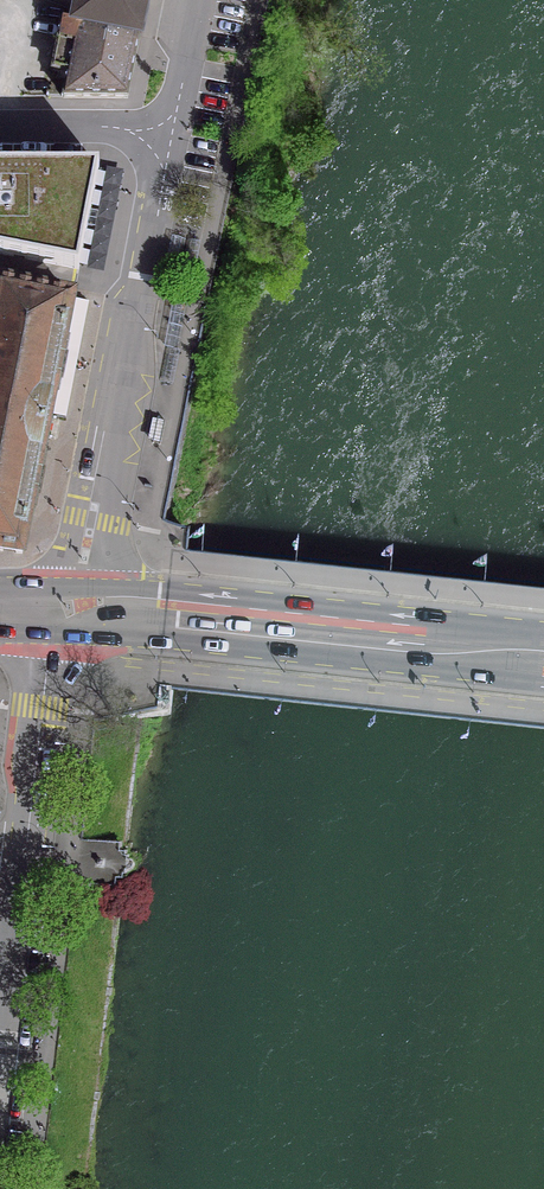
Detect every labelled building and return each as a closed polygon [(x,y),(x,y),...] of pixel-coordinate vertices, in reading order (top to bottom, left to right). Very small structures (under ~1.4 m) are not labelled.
[(77,1),(74,14),(72,26),(136,39),(141,15),(144,0),(77,0),(77,1)] [(53,52),(70,53),(67,66),(61,98),(124,99),(136,39),(72,26),(74,14),(64,11),(62,22),(59,22),(53,52)] [(74,271),(95,174),(19,174),(0,174),(0,256),(74,271)] [(19,555),(70,300),(0,286),(0,553),(19,555)]
